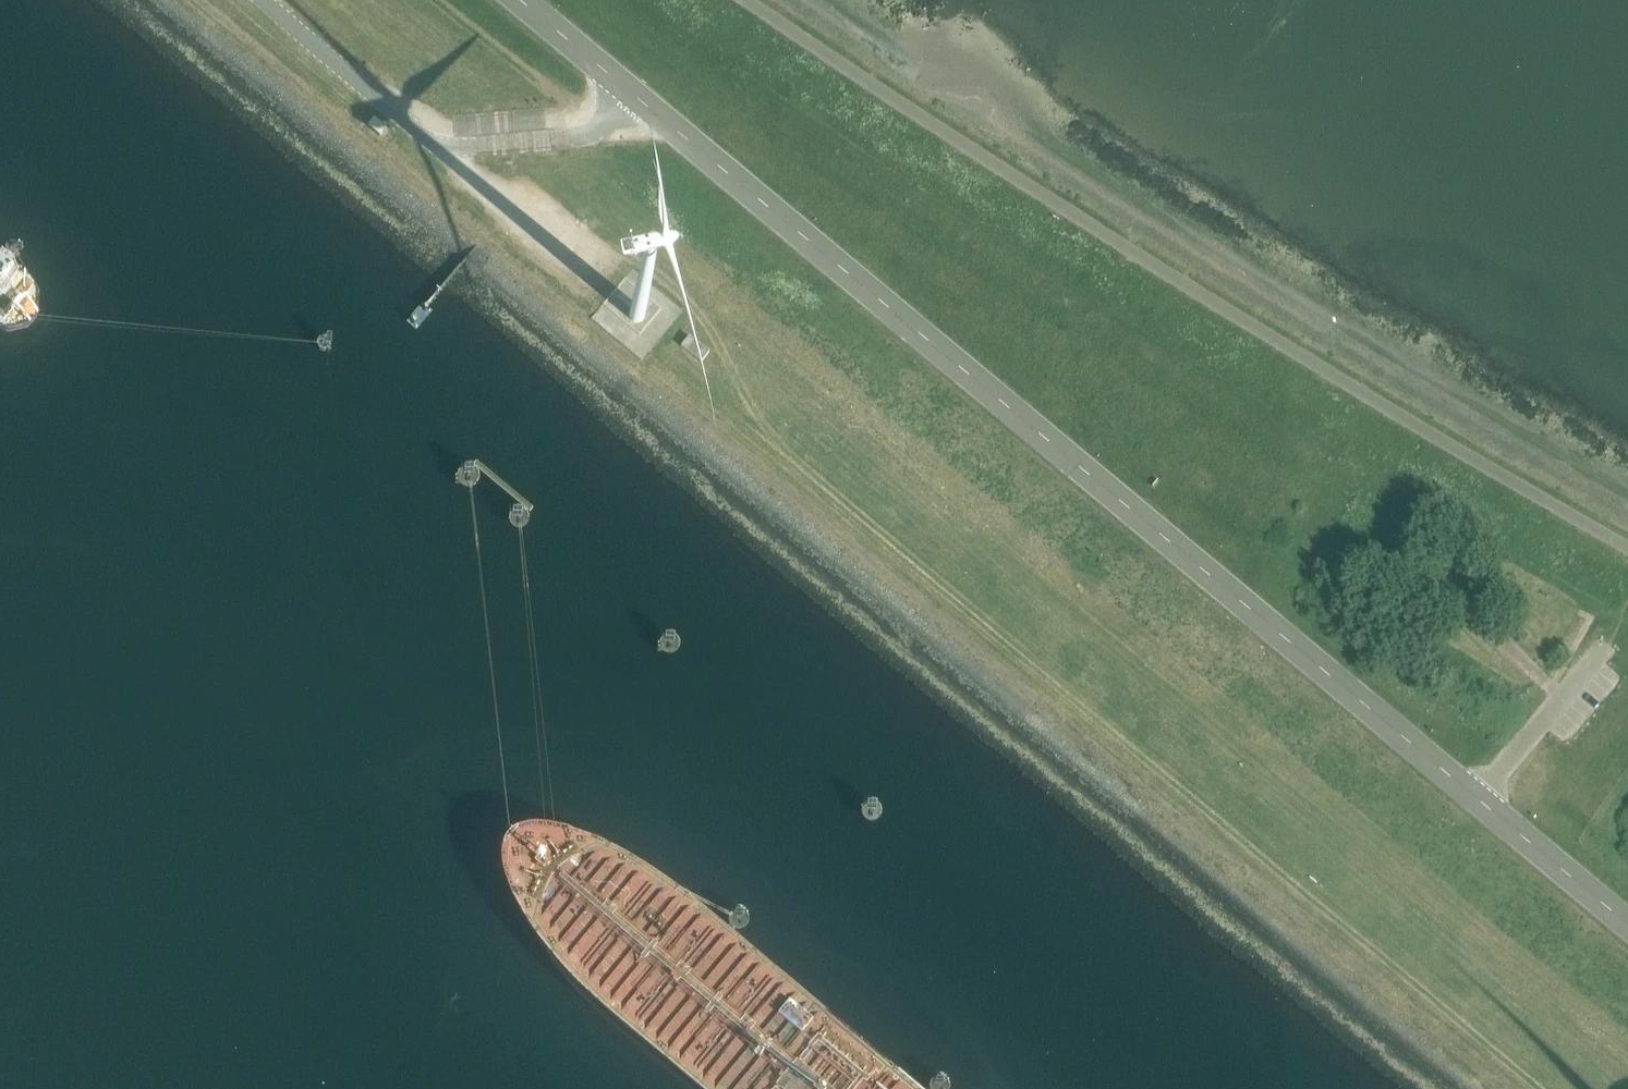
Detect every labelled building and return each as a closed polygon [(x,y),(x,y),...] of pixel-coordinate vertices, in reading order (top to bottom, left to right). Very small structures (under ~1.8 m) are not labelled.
[(386,129),(374,119),(367,127),(380,137),(386,129)]
